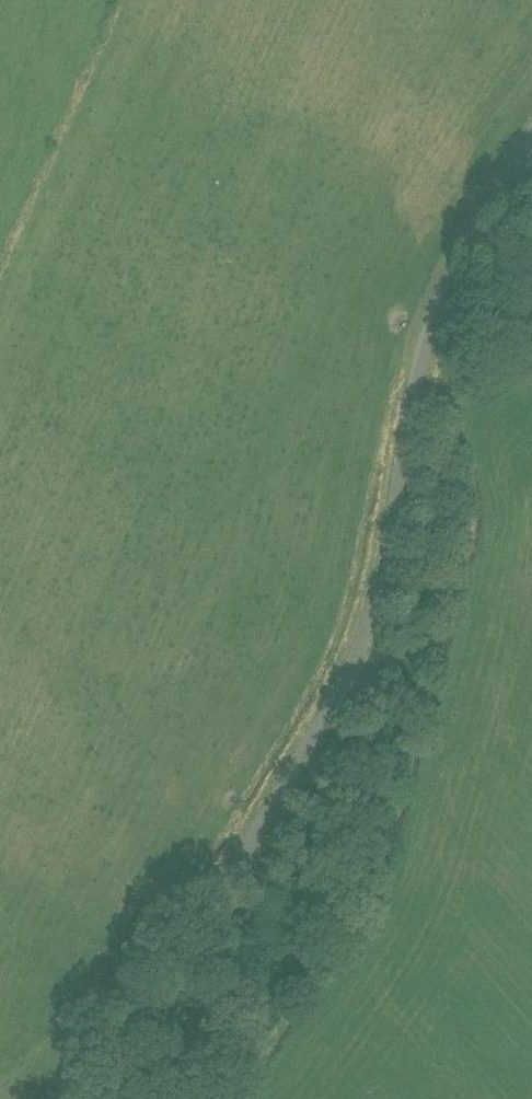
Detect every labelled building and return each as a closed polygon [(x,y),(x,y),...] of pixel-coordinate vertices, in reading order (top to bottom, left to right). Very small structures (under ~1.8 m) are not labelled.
[(531,301),(531,275),(519,286),(531,301)]
